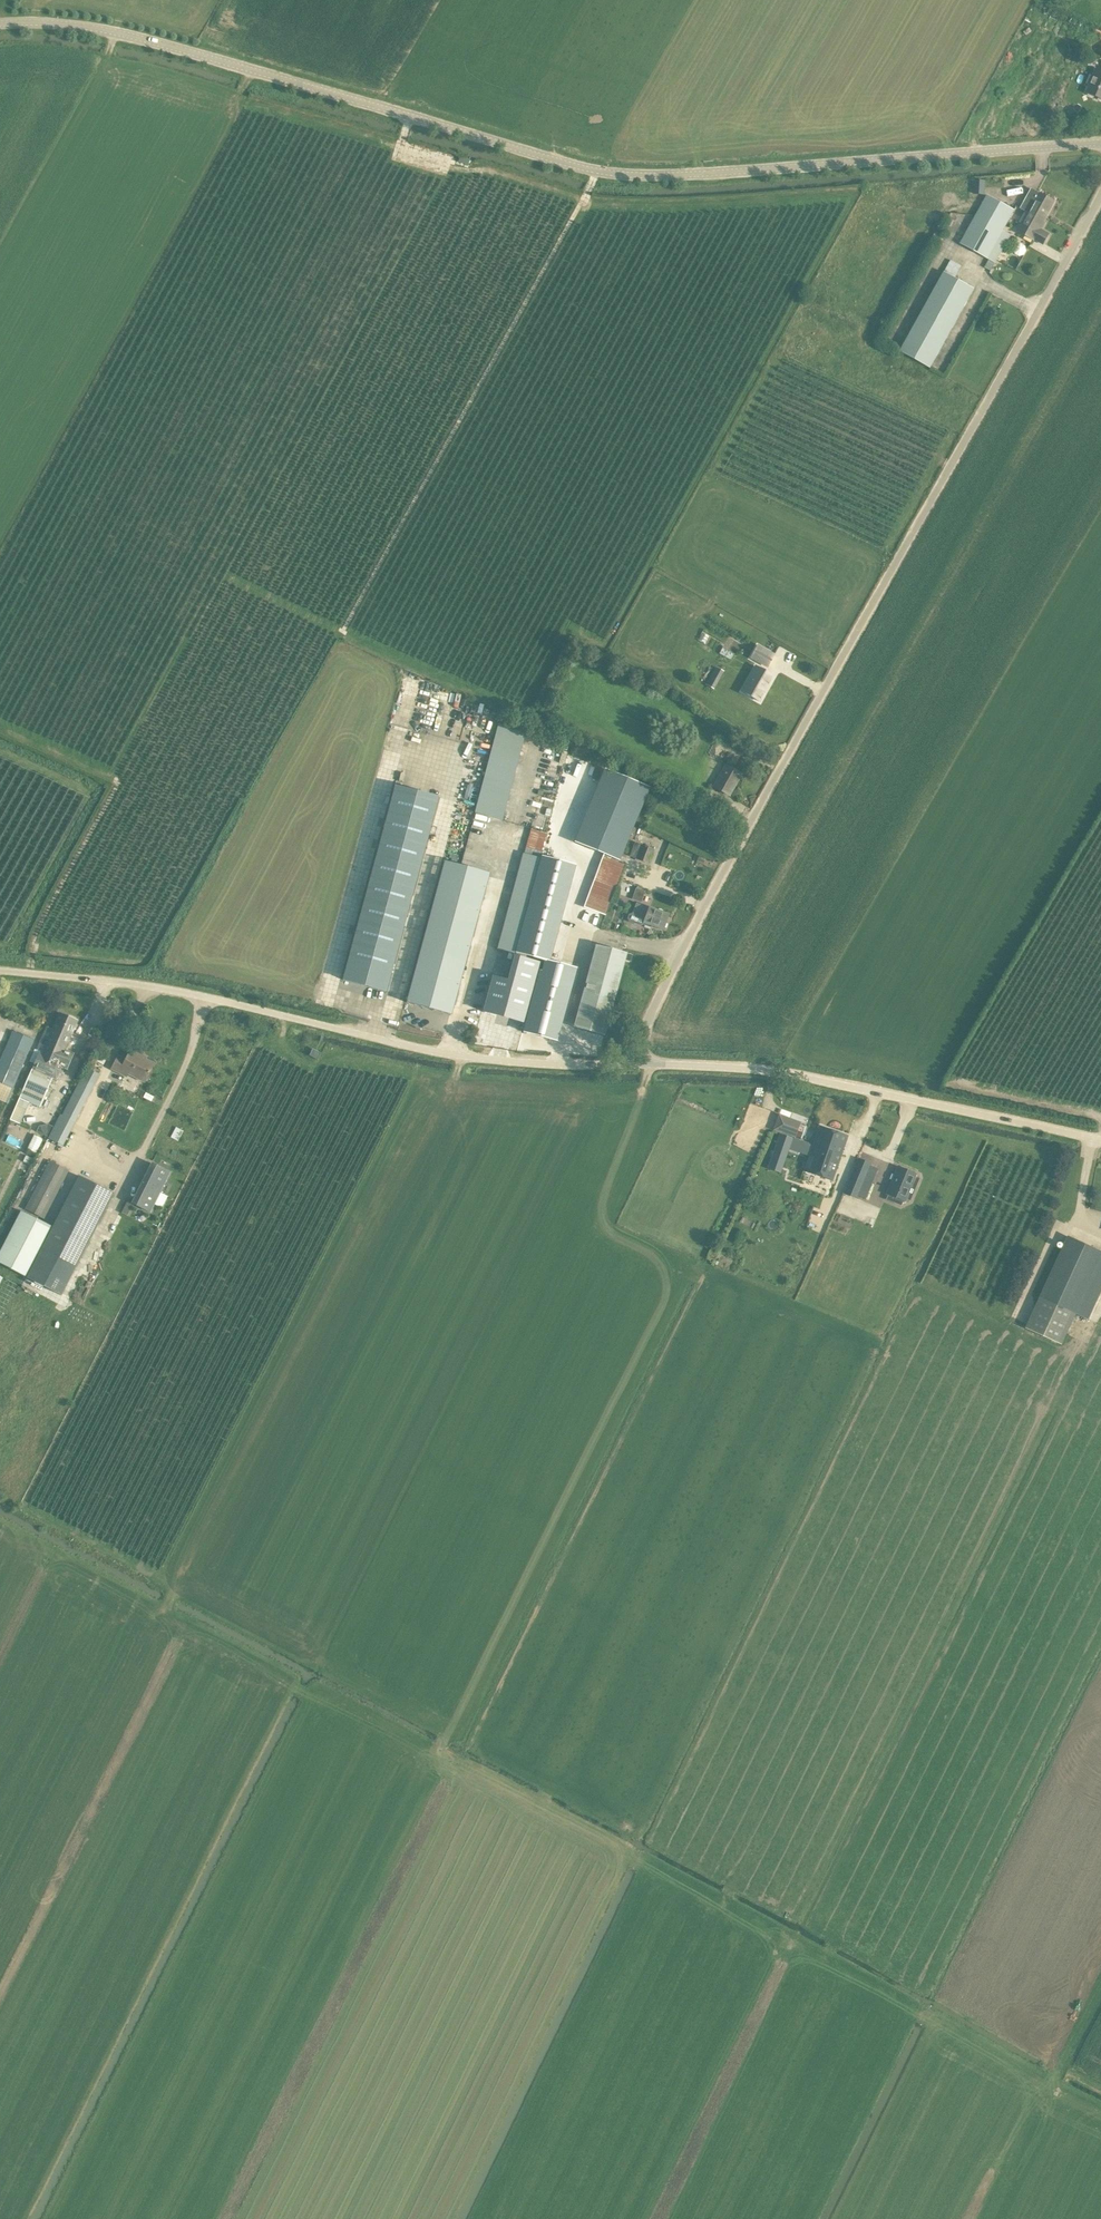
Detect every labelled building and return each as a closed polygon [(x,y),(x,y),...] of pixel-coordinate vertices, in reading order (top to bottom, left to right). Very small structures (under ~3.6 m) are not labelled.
[(1097,68),(1093,76),(1092,75),(1088,84),(1089,85),(1086,92),(1100,99),(1100,70),(1097,68)] [(458,163),(469,167),(470,161),(460,158),(458,163)] [(1011,178),(999,179),(999,193),(1012,192),(1011,178)] [(976,180),(975,194),(985,195),(986,181),(976,180)] [(1032,208),(1029,213),(1037,218),(1039,214),(1046,218),(1054,201),(1040,193),(1036,200),(1028,196),(1024,203),(1032,208)] [(1003,231),(1007,223),(1009,224),(1011,224),(1016,216),(1015,214),(1013,213),(1014,211),(1018,213),(1021,209),(1016,207),(1014,210),(987,195),(961,243),(996,263),(1011,235),(1003,231)] [(1025,217),(1017,230),(1034,240),(1034,239),(1044,244),(1049,235),(1040,229),(1044,223),(1043,222),(1046,218),(1039,214),(1037,218),(1029,213),(1026,218),(1025,217)] [(951,261),(946,271),(945,273),(944,272),(901,351),(931,368),(974,289),(955,278),(961,266),(958,265),(951,261)] [(774,655),(757,646),(750,657),(767,667),(774,655)] [(720,654),(732,658),(735,652),(723,647),(720,654)] [(706,684),(717,689),(726,670),(715,665),(706,684)] [(742,692),(759,701),(773,676),(756,666),(742,692)] [(501,820),(525,731),(498,724),(475,812),(501,820)] [(724,765),(713,786),(729,795),(741,774),(724,765)] [(619,860),(623,851),(649,788),(604,769),(574,841),(575,841),(575,842),(619,860)] [(395,785),(381,837),(425,849),(439,797),(395,785)] [(546,834),(531,830),(524,854),(539,859),(541,852),(546,834)] [(381,837),(365,894),(410,906),(425,849),(381,837)] [(637,842),(631,857),(648,863),(654,849),(637,842)] [(524,854),(523,854),(497,949),(509,952),(507,959),(511,960),(513,953),(539,859),(524,854)] [(605,915),(623,864),(602,856),(584,907),(605,915)] [(540,858),(537,870),(570,879),(573,867),(540,858)] [(444,862),(438,885),(482,897),(489,874),(444,862)] [(537,870),(534,882),(566,890),(570,879),(537,870)] [(534,882),(530,894),(563,902),(566,890),(534,882)] [(438,885),(430,914),(475,926),(482,897),(438,885)] [(365,894),(348,957),(393,968),(410,906),(365,894)] [(530,894),(527,906),(560,915),(563,902),(530,894)] [(650,927),(651,925),(663,929),(668,914),(636,903),(632,913),(629,914),(628,918),(629,921),(640,925),(643,923),(643,922),(645,923),(645,925),(650,927)] [(527,906),(524,918),(557,926),(560,915),(527,906)] [(430,914),(420,953),(464,965),(475,926),(430,914)] [(524,918),(521,930),(554,939),(557,926),(524,918)] [(521,930),(517,941),(551,950),(554,939),(521,930)] [(517,941),(514,953),(542,961),(543,960),(548,961),(551,950),(517,941)] [(573,1026),(603,1034),(626,952),(596,944),(573,1026)] [(464,965),(420,953),(406,1003),(451,1015),(460,979),(464,965)] [(513,981),(504,1014),(524,1019),(538,963),(514,956),(507,979),(513,981)] [(348,957),(342,980),(386,992),(393,968),(348,957)] [(538,970),(534,983),(551,987),(557,963),(548,961),(543,960),(542,961),(540,970),(538,970)] [(557,963),(551,987),(567,992),(573,968),(557,963)] [(493,975),(484,1008),(504,1014),(513,981),(507,979),(493,975)] [(534,983),(531,995),(564,1003),(567,992),(551,987),(534,983)] [(531,995),(528,1006),(544,1011),(561,1015),(564,1003),(531,995)] [(528,1006),(522,1031),(538,1035),(544,1011),(528,1006)] [(544,1011),(538,1035),(554,1039),(561,1015),(544,1011)] [(47,1026),(37,1048),(36,1050),(51,1056),(68,1017),(59,1013),(52,1028),(47,1026)] [(77,1021),(68,1017),(51,1056),(69,1064),(73,1053),(65,1050),(77,1021)] [(13,1087),(33,1040),(13,1031),(0,1060),(0,1100),(6,1103),(13,1087)] [(69,1064),(51,1056),(36,1050),(34,1049),(29,1061),(34,1063),(19,1098),(40,1106),(52,1078),(56,1079),(61,1067),(66,1069),(69,1064)] [(121,1071),(144,1083),(154,1063),(142,1057),(142,1055),(131,1049),(126,1059),(118,1055),(111,1070),(119,1074),(121,1071)] [(317,1059),(321,1053),(312,1049),(309,1055),(317,1059)] [(96,1053),(93,1059),(104,1065),(107,1059),(96,1053)] [(55,1124),(48,1138),(54,1140),(54,1141),(55,1141),(61,1144),(63,1145),(94,1084),(99,1074),(86,1068),(81,1077),(61,1115),(60,1114),(55,1124)] [(27,1107),(17,1103),(9,1120),(20,1124),(27,1107)] [(800,1122),(779,1115),(773,1130),(794,1137),(800,1122)] [(179,1140),(183,1130),(177,1126),(172,1137),(179,1140)] [(814,1143),(813,1146),(840,1156),(847,1135),(820,1126),(816,1137),(814,1138),(813,1141),(814,1143)] [(29,1148),(38,1152),(45,1137),(36,1133),(29,1148)] [(813,1146),(804,1171),(831,1181),(840,1156),(813,1146)] [(870,1164),(858,1159),(851,1176),(864,1181),(870,1164)] [(49,1160),(22,1212),(42,1222),(69,1170),(49,1160)] [(151,1163),(141,1183),(160,1193),(170,1172),(151,1163)] [(887,1194),(904,1201),(915,1174),(898,1167),(887,1194)] [(52,1227),(26,1277),(61,1295),(113,1193),(79,1175),(52,1227)] [(865,1199),(871,1184),(864,1181),(851,1176),(844,1193),(856,1198),(857,1196),(865,1199)] [(160,1193),(141,1183),(131,1204),(150,1213),(160,1193)] [(162,1194),(157,1202),(163,1206),(168,1198),(162,1194)] [(52,1227),(42,1222),(22,1212),(20,1211),(0,1251),(0,1263),(26,1277),(52,1227)] [(1041,1297),(1026,1329),(1062,1345),(1077,1314),(1089,1319),(1100,1293),(1100,1251),(1068,1237),(1041,1297)]
